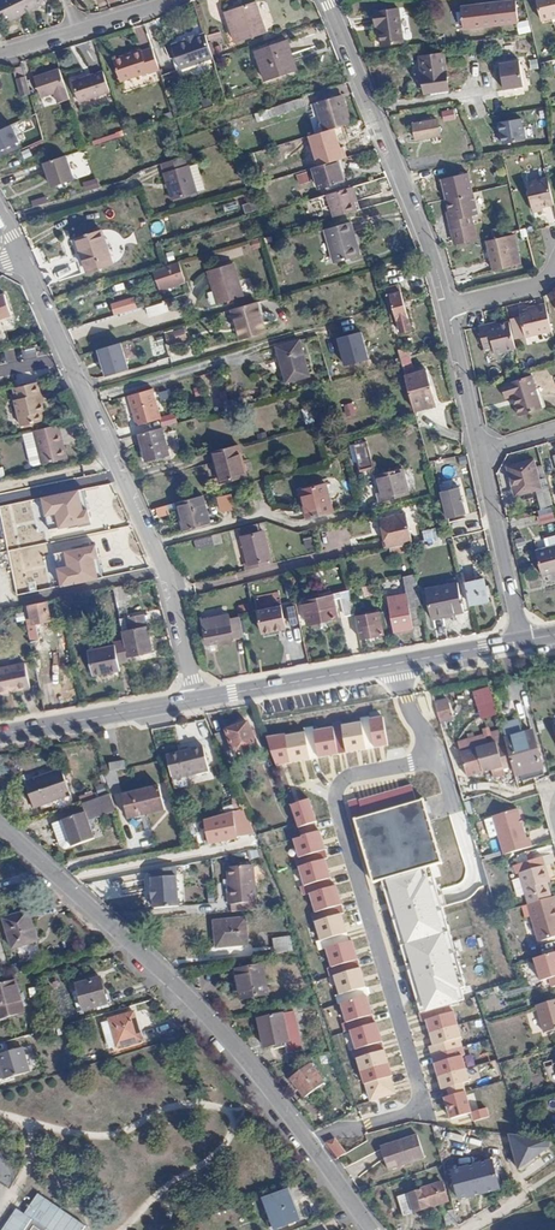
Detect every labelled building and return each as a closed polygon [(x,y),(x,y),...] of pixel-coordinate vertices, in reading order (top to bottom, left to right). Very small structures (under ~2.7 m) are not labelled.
[(25,10),(20,0),(0,0),(0,10),(5,20),(25,10)] [(25,10),(45,1),(44,0),(20,0),(25,10)] [(541,21),(554,18),(554,0),(535,0),(541,21)] [(255,2),(231,11),(241,41),(265,32),(255,2)] [(517,2),(482,7),(483,11),(461,14),(464,31),(519,23),(517,2)] [(378,27),(381,46),(403,43),(398,10),(373,13),(375,27),(378,27)] [(241,41),(231,11),(225,13),(235,43),(241,41)] [(528,21),(518,23),(520,33),(530,31),(528,21)] [(374,46),(381,46),(378,27),(375,27),(371,28),(374,46)] [(214,58),(206,34),(195,38),(187,40),(182,42),(183,45),(174,48),(181,69),(214,58)] [(532,38),(518,39),(519,51),(533,50),(532,38)] [(288,58),(291,56),(287,42),(256,53),(265,80),(292,71),(288,58)] [(161,70),(153,49),(142,53),(141,52),(132,55),(133,56),(124,59),(124,57),(114,61),(121,80),(149,71),(150,74),(161,70)] [(444,54),(419,57),(425,93),(449,90),(444,54)] [(296,69),(291,56),(288,58),(292,71),(296,69)] [(500,63),(502,91),(524,89),(521,61),(500,63)] [(32,75),(30,64),(20,66),(23,76),(32,75)] [(73,98),(64,68),(39,75),(45,95),(58,91),(62,102),(73,98)] [(112,93),(105,72),(74,83),(81,103),(112,93)] [(23,76),(26,94),(35,92),(32,75),(23,76)] [(325,131),(350,123),(341,96),(316,103),(325,131)] [(305,107),(302,98),(287,103),(290,111),(305,107)] [(454,111),(442,113),(444,120),(455,118),(454,111)] [(497,123),(501,146),(527,142),(522,118),(497,123)] [(436,120),(413,124),(416,140),(440,136),(436,120)] [(21,146),(12,125),(0,130),(0,155),(21,146)] [(355,125),(343,128),(345,138),(358,134),(355,125)] [(340,135),(320,141),(324,153),(344,147),(340,135)] [(186,166),(183,156),(163,163),(166,172),(164,173),(172,200),(197,192),(197,191),(204,188),(196,164),(188,166),(188,165),(186,166)] [(67,157),(44,164),(53,189),(75,181),(67,157)] [(345,182),(338,160),(312,168),(318,189),(345,182)] [(297,174),(299,184),(310,182),(308,172),(297,174)] [(541,205),(553,203),(548,178),(526,183),(532,207),(541,205)] [(82,183),(85,192),(100,188),(97,179),(82,183)] [(357,211),(350,188),(327,195),(333,218),(357,211)] [(451,222),(449,222),(453,241),(475,236),(471,217),(477,216),(471,191),(445,198),(449,214),(451,222)] [(31,200),(33,207),(48,204),(46,196),(31,200)] [(330,251),(356,243),(350,222),(325,229),(330,251)] [(76,239),(80,250),(105,242),(101,231),(76,239)] [(515,234),(507,236),(514,266),(521,264),(515,234)] [(514,266),(507,236),(486,241),(494,271),(514,266)] [(105,242),(80,250),(87,272),(112,264),(105,242)] [(360,256),(356,243),(330,251),(334,263),(360,256)] [(233,263),(208,270),(217,304),(243,297),(233,263)] [(180,269),(156,275),(159,285),(183,278),(180,269)] [(400,284),(385,288),(400,333),(413,330),(400,284)] [(0,293),(0,318),(13,313),(5,291),(0,293)] [(114,314),(137,308),(134,295),(110,302),(114,314)] [(166,300),(146,307),(149,317),(169,310),(166,300)] [(258,304),(257,302),(231,310),(240,338),(240,339),(266,332),(258,304)] [(538,308),(530,310),(520,312),(526,337),(553,331),(546,303),(537,305),(538,308)] [(495,353),(516,348),(510,322),(498,324),(489,327),(488,324),(479,326),(485,349),(494,346),(495,353)] [(182,326),(164,331),(168,344),(187,339),(187,338),(192,337),(190,328),(183,329),(182,326)] [(362,329),(337,336),(344,365),(370,358),(362,329)] [(121,340),(97,348),(105,375),(129,368),(121,340)] [(278,354),(301,348),(299,340),(276,346),(278,354)] [(400,358),(408,355),(406,346),(397,348),(400,358)] [(309,376),(301,348),(278,354),(283,372),(300,367),(303,378),(309,376)] [(413,372),(408,355),(400,358),(401,362),(406,381),(414,407),(425,404),(435,401),(426,368),(413,372)] [(286,382),(303,378),(300,367),(283,372),(286,382)] [(519,415),(541,408),(531,376),(502,385),(506,398),(513,396),(519,415)] [(38,383),(12,389),(14,401),(12,402),(18,427),(41,421),(39,413),(42,412),(40,404),(38,396),(41,395),(38,383)] [(131,411),(127,411),(132,428),(157,421),(148,391),(127,397),(131,411)] [(345,416),(356,413),(352,402),(342,405),(345,416)] [(315,424),(310,407),(303,409),(308,426),(315,424)] [(174,415),(162,415),(162,424),(174,425),(174,415)] [(50,426),(31,431),(35,447),(23,450),(27,465),(30,466),(39,464),(39,465),(62,459),(56,434),(52,435),(50,426)] [(163,428),(138,435),(145,461),(170,455),(163,428)] [(366,441),(352,444),(356,469),(371,466),(366,441)] [(238,445),(211,452),(214,463),(217,463),(222,481),(247,475),(238,445)] [(536,489),(541,509),(553,506),(542,466),(536,467),(534,460),(508,467),(515,494),(536,489)] [(385,510),(409,504),(406,495),(409,495),(402,468),(376,475),(380,493),(377,494),(379,502),(382,501),(385,510)] [(326,484),(302,489),(310,518),(333,512),(326,484)] [(459,487),(441,492),(448,519),(465,514),(459,487)] [(81,488),(42,496),(47,516),(58,513),(61,526),(92,519),(89,507),(85,507),(81,488)] [(310,518),(302,489),(299,491),(306,518),(310,518)] [(220,511),(235,509),(233,494),(218,496),(220,511)] [(210,523),(203,496),(176,503),(179,513),(181,512),(186,529),(210,523)] [(156,507),(157,517),(170,514),(168,505),(156,507)] [(386,548),(414,541),(406,511),(378,518),(386,548)] [(257,523),(238,528),(249,568),(272,563),(263,531),(260,532),(257,523)] [(438,527),(422,530),(425,540),(440,537),(438,527)] [(211,535),(194,540),(197,549),(214,544),(211,535)] [(304,548),(314,548),(313,536),(304,536),(304,548)] [(99,555),(96,541),(63,548),(66,562),(55,564),(60,587),(99,580),(94,556),(99,555)] [(411,551),(410,543),(390,548),(391,555),(411,551)] [(554,573),(554,548),(535,553),(542,577),(554,573)] [(418,605),(421,605),(415,574),(397,578),(399,589),(405,588),(406,594),(387,597),(394,632),(413,629),(413,626),(422,624),(418,605)] [(484,579),(465,583),(470,604),(488,600),(484,579)] [(367,599),(381,596),(379,583),(359,587),(360,595),(366,595),(367,599)] [(450,610),(450,615),(463,612),(457,583),(425,589),(431,614),(450,610)] [(126,598),(124,586),(112,588),(115,601),(126,598)] [(352,595),(350,590),(303,600),(308,623),(337,617),(333,599),(341,597),(346,614),(355,612),(354,608),(353,602),(352,595)] [(279,606),(278,593),(254,596),(256,608),(279,606)] [(66,611),(63,598),(54,600),(56,613),(66,611)] [(51,620),(47,602),(29,605),(33,624),(35,623),(40,622),(51,620)] [(29,605),(23,606),(30,642),(39,640),(36,629),(35,623),(33,624),(29,605)] [(286,628),(281,605),(257,611),(262,633),(286,628)] [(432,619),(450,615),(450,610),(431,614),(432,619)] [(356,616),(360,638),(383,634),(379,612),(356,616)] [(128,631),(121,632),(123,642),(126,658),(152,652),(147,626),(146,626),(143,614),(125,618),(128,631)] [(207,644),(244,638),(239,617),(229,619),(230,625),(204,631),(207,644)] [(120,671),(118,665),(117,660),(126,658),(123,642),(113,644),(114,647),(87,652),(92,677),(120,671)] [(0,668),(0,694),(9,691),(9,689),(14,688),(15,690),(31,687),(25,662),(0,668)] [(473,690),(480,719),(497,715),(491,686),(473,690)] [(438,701),(440,720),(453,718),(450,699),(438,701)] [(502,724),(507,738),(522,733),(518,719),(502,724)] [(249,723),(215,735),(223,753),(233,749),(234,754),(238,753),(254,747),(257,746),(249,723)] [(472,739),(475,750),(497,742),(499,746),(507,744),(505,739),(502,729),(488,734),(486,729),(481,730),(483,735),(472,739)] [(514,766),(516,775),(521,774),(523,782),(545,775),(532,730),(522,733),(507,738),(505,739),(507,744),(514,766)] [(506,768),(514,766),(507,744),(499,746),(497,742),(475,750),(460,755),(468,778),(483,773),(495,769),(497,774),(507,771),(506,768)] [(194,766),(195,769),(207,766),(201,743),(167,752),(172,772),(194,766)] [(255,751),(254,747),(238,753),(240,758),(242,759),(254,755),(255,752),(255,751)] [(125,767),(124,761),(110,764),(111,770),(125,767)] [(173,775),(195,769),(194,766),(172,772),(173,775)] [(54,801),(71,795),(61,769),(25,782),(34,808),(54,801)] [(124,797),(131,821),(145,817),(167,811),(160,788),(124,797)] [(86,821),(116,810),(110,793),(81,804),(84,813),(52,824),(58,845),(65,849),(93,839),(86,821)] [(73,804),(71,795),(54,801),(57,810),(73,804)] [(420,800),(355,821),(374,883),(442,863),(420,800)] [(503,854),(532,846),(530,838),(527,839),(518,809),(491,817),(497,836),(503,854)] [(237,838),(233,811),(204,820),(209,844),(237,838)] [(145,817),(131,821),(132,826),(147,823),(145,817)] [(497,836),(491,817),(483,819),(488,839),(497,836)] [(331,843),(338,841),(333,824),(326,826),(331,843)] [(229,912),(254,909),(250,860),(225,862),(226,874),(227,889),(225,890),(226,900),(228,900),(229,912)] [(152,900),(152,909),(177,906),(175,874),(174,865),(150,871),(150,879),(150,887),(148,888),(149,900),(152,900)] [(548,865),(543,866),(548,884),(553,882),(548,865)] [(519,873),(528,904),(533,902),(552,897),(548,884),(543,866),(519,873)] [(404,883),(406,889),(426,883),(424,877),(404,883)] [(552,897),(533,902),(536,914),(531,916),(539,942),(554,937),(554,896),(552,897)] [(533,902),(528,904),(531,916),(536,914),(533,902)] [(12,949),(38,941),(29,912),(3,919),(12,949)] [(216,947),(248,944),(245,918),(214,920),(216,947)] [(274,940),(276,953),(292,951),(290,937),(274,940)] [(539,957),(545,981),(554,978),(554,980),(554,952),(539,957)] [(241,999),(268,994),(263,964),(236,969),(241,999)] [(84,1011),(108,1005),(101,978),(77,985),(84,1011)] [(16,980),(0,985),(0,1020),(25,1013),(16,980)] [(538,1004),(546,1033),(554,1030),(554,999),(538,1004)] [(287,1053),(302,1049),(293,1011),(258,1019),(264,1048),(284,1043),(287,1053)] [(109,1023),(116,1044),(117,1047),(142,1039),(134,1012),(109,1019),(109,1023)] [(471,1014),(419,1029),(440,1103),(492,1089),(471,1014)] [(108,1047),(116,1044),(109,1023),(102,1025),(108,1047)] [(53,1029),(36,1033),(39,1045),(56,1039),(53,1029)] [(29,1072),(21,1049),(0,1055),(0,1064),(5,1080),(29,1072)] [(305,1097),(325,1082),(310,1062),(290,1078),(305,1097)] [(550,1130),(511,1136),(515,1162),(554,1156),(550,1130)] [(426,1160),(420,1138),(383,1148),(389,1172),(426,1160)] [(497,1184),(492,1160),(452,1170),(459,1199),(480,1194),(478,1188),(497,1184)] [(403,1216),(449,1201),(444,1182),(397,1196),(403,1216)] [(275,1229),(300,1220),(288,1189),(264,1199),(275,1229)] [(447,1228),(458,1225),(454,1209),(443,1212),(447,1228)]
